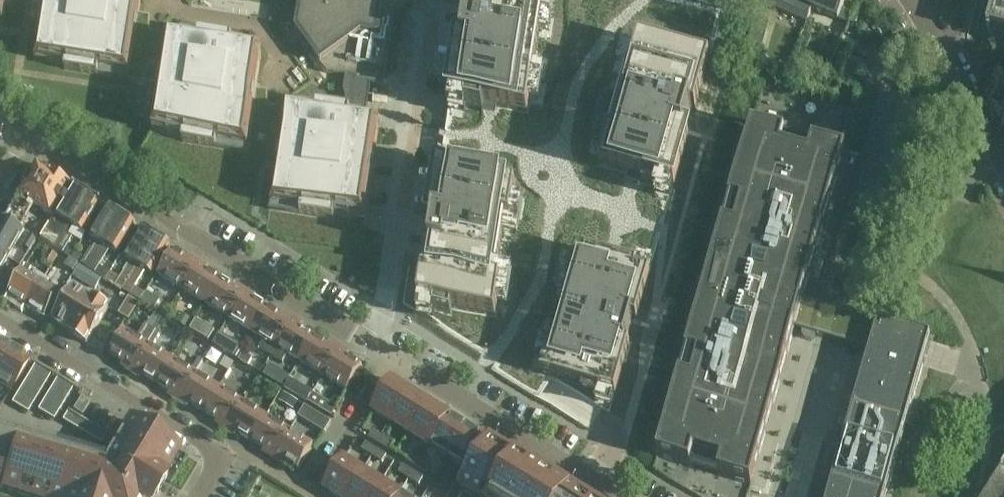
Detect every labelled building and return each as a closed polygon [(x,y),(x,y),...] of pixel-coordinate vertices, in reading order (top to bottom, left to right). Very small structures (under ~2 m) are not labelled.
[(2,19),(4,4),(10,5),(10,0),(0,0),(0,19),(2,19)] [(35,59),(65,64),(64,70),(128,80),(160,85),(153,126),(153,131),(140,153),(259,226),(266,230),(276,236),(361,250),(363,229),(365,218),(367,203),(368,198),(372,175),(377,143),(378,135),(380,123),(365,120),(349,118),(350,112),(349,112),(316,107),(315,113),(285,108),(265,105),(266,94),(255,93),(259,68),(262,51),(232,46),(232,40),(199,35),(198,41),(167,36),(147,33),(149,20),(138,19),(141,2),(141,0),(44,0),(44,2),(43,6),(41,5),(39,17),(41,17),(35,59)] [(296,30),(301,38),(327,74),(346,77),(345,82),(343,92),(349,112),(350,112),(349,118),(365,120),(371,85),(383,87),(385,77),(388,55),(394,14),(412,1),(413,0),(300,0),(296,30)] [(417,314),(496,363),(491,370),(578,424),(579,423),(539,398),(552,378),(609,413),(611,408),(614,395),(615,395),(630,344),(625,343),(632,319),(636,320),(650,273),(649,273),(650,268),(653,259),(670,199),(674,186),(689,135),(685,134),(691,110),(695,111),(710,60),(709,60),(723,11),(685,0),(466,0),(462,23),(467,24),(463,48),(459,48),(450,101),(439,174),(431,227),(435,228),(431,252),(427,252),(419,304),(417,314)] [(762,3),(807,22),(809,17),(813,9),(817,0),(763,0),(762,3)] [(813,9),(838,20),(838,19),(848,24),(854,9),(845,5),(847,0),(817,0),(813,9)] [(987,35),(1003,39),(1003,0),(996,0),(987,35)] [(754,37),(751,46),(759,48),(761,39),(754,37)] [(858,64),(854,76),(864,79),(868,68),(858,64)] [(862,204),(857,224),(891,233),(896,213),(899,214),(927,113),(909,108),(912,99),(891,93),(891,95),(889,102),(888,102),(887,104),(860,203),(862,204)] [(657,458),(690,468),(692,460),(720,468),(718,476),(751,485),(794,332),(870,354),(829,496),(887,496),(931,340),(802,304),(846,151),(752,125),(657,458)] [(19,196),(34,205),(53,173),(52,173),(40,166),(35,167),(19,196)] [(70,184),(53,173),(34,205),(51,215),(52,214),(52,215),(70,184)] [(55,216),(46,231),(59,240),(62,236),(87,194),(70,184),(52,215),(55,216)] [(59,240),(54,249),(64,255),(70,244),(69,244),(73,238),(70,236),(75,228),(83,233),(101,203),(87,194),(62,236),(59,240)] [(14,204),(5,220),(21,229),(29,214),(14,204)] [(76,252),(71,259),(79,263),(81,265),(89,270),(122,215),(108,207),(89,237),(97,242),(92,250),(91,249),(87,255),(86,258),(83,257),(76,252)] [(89,271),(105,281),(110,273),(100,266),(101,264),(102,264),(109,252),(109,249),(117,253),(135,224),(122,215),(89,270),(89,271)] [(5,220),(0,229),(0,254),(9,259),(25,231),(24,230),(24,231),(21,229),(5,220)] [(105,281),(122,291),(156,236),(142,228),(124,258),(131,262),(120,279),(110,273),(105,281)] [(29,235),(22,247),(29,251),(37,239),(29,235)] [(156,236),(122,291),(139,301),(144,293),(135,287),(145,271),(151,275),(170,245),(156,236)] [(158,276),(182,290),(199,262),(192,259),(190,262),(173,251),(158,276)] [(50,252),(42,263),(50,268),(57,257),(50,252)] [(0,254),(0,287),(5,290),(10,283),(1,277),(3,274),(1,273),(9,259),(0,254)] [(199,262),(182,290),(205,305),(220,280),(203,270),(205,266),(199,262)] [(25,307),(43,279),(25,267),(7,296),(25,307)] [(43,279),(25,307),(45,319),(62,290),(43,279)] [(220,280),(205,305),(229,319),(246,291),(239,287),(237,291),(220,280)] [(109,308),(74,287),(53,321),(72,333),(71,335),(86,344),(109,308)] [(246,291),(229,319),(252,333),(267,309),(250,299),(252,295),(246,291)] [(267,309),(252,333),(276,348),(293,320),(287,316),(285,320),(267,309)] [(196,320),(190,330),(209,341),(215,331),(196,320)] [(293,320),(276,348),(300,362),(314,338),(297,328),(299,324),(293,320)] [(123,331),(109,355),(126,366),(124,369),(130,373),(147,346),(148,346),(156,332),(145,325),(137,339),(123,331)] [(314,338),(300,362),(323,377),(340,349),(334,345),(332,349),(314,338)] [(9,349),(10,347),(0,341),(0,364),(9,349)] [(171,360),(147,346),(130,373),(137,377),(139,374),(156,384),(171,360)] [(10,395),(31,360),(10,347),(9,349),(0,364),(0,389),(10,395)] [(346,353),(340,349),(323,377),(347,391),(362,367),(344,357),(346,353)] [(171,360),(156,384),(173,395),(171,398),(178,402),(203,361),(198,358),(190,371),(171,360)] [(203,361),(178,402),(184,406),(186,402),(204,413),(218,389),(198,376),(206,363),(203,361)] [(392,423),(411,393),(391,381),(373,411),(392,423)] [(218,389),(204,413),(221,423),(219,427),(225,431),(242,403),(218,389)] [(411,435),(429,404),(411,393),(392,423),(411,435)] [(313,394),(307,402),(331,417),(337,408),(313,394)] [(81,397),(72,411),(81,416),(90,403),(81,397)] [(242,403),(225,431),(231,435),(234,431),(251,442),(266,418),(242,403)] [(429,446),(448,415),(429,404),(411,435),(429,446)] [(329,421),(305,407),(298,417),(322,432),(329,421)] [(448,415),(429,446),(447,457),(466,426),(448,415)] [(17,496),(157,496),(168,478),(166,477),(182,451),(127,418),(117,436),(119,438),(117,442),(105,460),(104,466),(0,435),(0,492),(17,496)] [(266,456),(272,460),(289,432),(266,418),(251,442),(268,452),(266,456)] [(466,426),(447,457),(467,469),(486,438),(466,426)] [(379,445),(383,438),(373,431),(369,438),(379,445)] [(313,446),(289,432),(272,460),(279,463),(281,460),(298,471),(313,446)] [(379,445),(389,451),(394,444),(383,438),(379,445)] [(457,492),(465,496),(586,496),(490,438),(457,492)] [(372,457),(376,450),(366,443),(362,450),(372,457)] [(376,450),(372,457),(382,463),(386,456),(376,450)] [(416,467),(420,460),(410,454),(406,461),(416,467)] [(325,490),(336,496),(348,496),(363,471),(343,459),(325,490)] [(420,460),(416,467),(426,474),(431,467),(420,460)] [(1001,468),(1002,468),(984,496),(1003,496),(1003,463),(1001,468)] [(409,479),(413,472),(403,466),(398,473),(409,479)] [(381,482),(363,471),(348,496),(372,496),(381,482)] [(419,486),(423,479),(413,472),(409,479),(419,486)] [(439,485),(449,492),(454,485),(443,478),(441,482),(439,485)] [(400,494),(381,482),(372,496),(398,496),(400,494)] [(449,492),(439,485),(437,487),(435,492),(443,496),(446,496),(449,492)]
